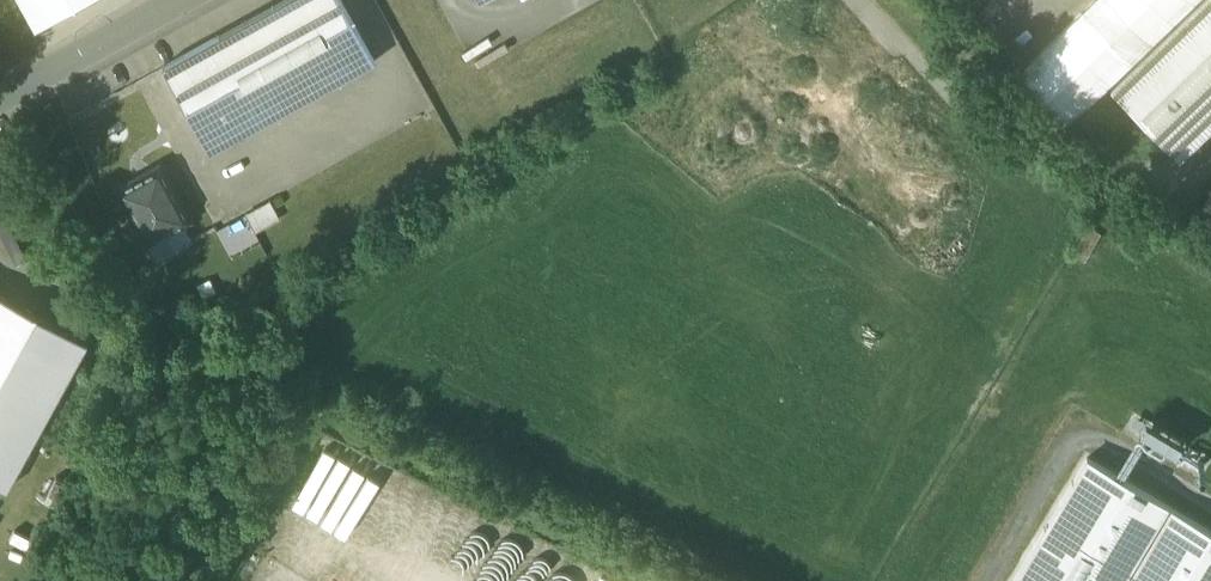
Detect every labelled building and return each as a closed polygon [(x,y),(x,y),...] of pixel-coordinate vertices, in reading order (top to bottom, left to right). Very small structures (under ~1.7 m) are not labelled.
[(94,0),(16,0),(34,33),(94,0)] [(164,67),(210,153),(375,62),(341,0),(286,0),(164,67)] [(1020,75),(1070,126),(1200,0),(1097,0),(1020,75)] [(1111,90),(1179,160),(1210,129),(1210,0),(1204,0),(1111,90)] [(160,166),(118,189),(148,244),(190,221),(160,166)] [(1102,234),(1089,227),(1073,254),(1086,261),(1102,234)] [(18,488),(99,335),(0,285),(0,479),(18,488)] [(1014,580),(1210,580),(1210,532),(1088,458),(1014,580)]
